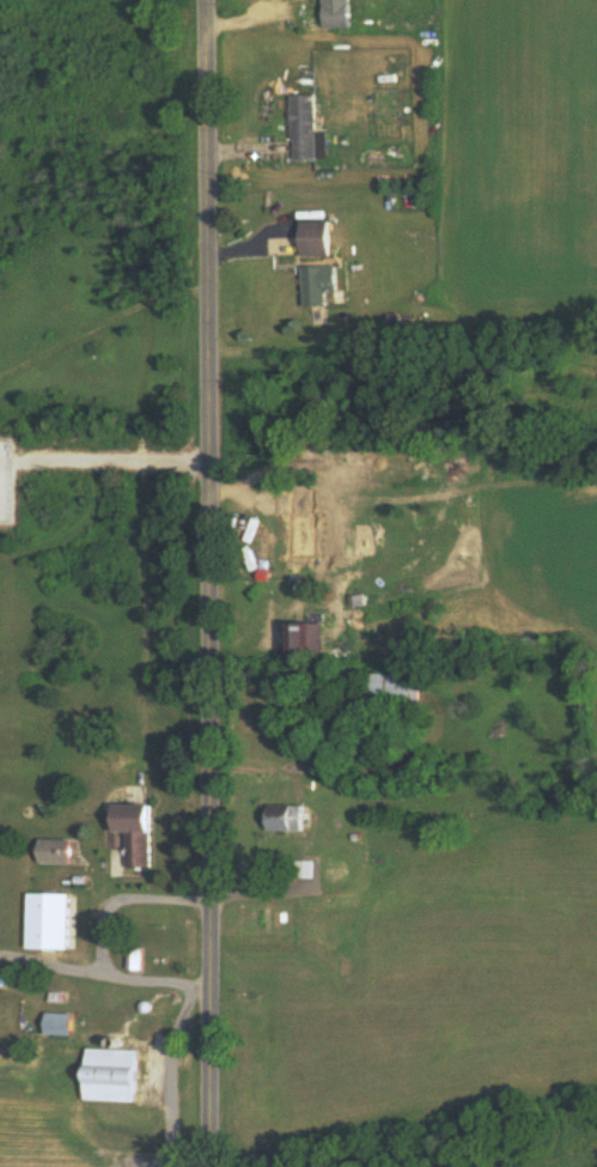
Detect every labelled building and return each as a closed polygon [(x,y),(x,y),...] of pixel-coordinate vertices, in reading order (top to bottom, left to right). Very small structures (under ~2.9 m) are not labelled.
[(348,3),(321,3),(321,27),(348,27),(348,3)] [(313,94),(291,94),(291,158),(313,158),(313,94)] [(327,220),(299,220),(299,255),(327,255),(327,220)] [(302,265),(302,306),(324,305),(324,290),(336,290),(336,265),(302,265)] [(322,656),(322,622),(288,622),(288,656),(322,656)] [(419,704),(419,672),(366,672),(366,704),(419,704)] [(150,866),(150,802),(114,802),(114,830),(125,830),(125,866),(150,866)] [(267,830),(302,830),(302,804),(267,804),(267,830)] [(88,934),(88,887),(67,887),(67,921),(72,921),(72,934),(88,934)] [(70,1035),(71,1013),(44,1011),(43,1034),(70,1035)] [(135,1049),(83,1048),(82,1101),(133,1102),(135,1049)]
